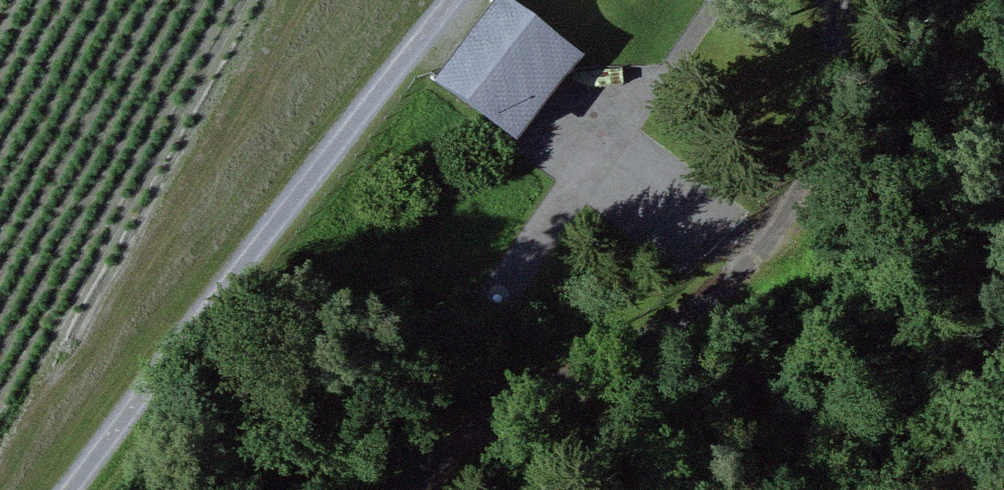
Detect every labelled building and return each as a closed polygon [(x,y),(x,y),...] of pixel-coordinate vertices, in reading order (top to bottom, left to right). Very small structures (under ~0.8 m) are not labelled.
[(508,0),(498,0),(434,84),(522,151),(590,63),(508,0)]
